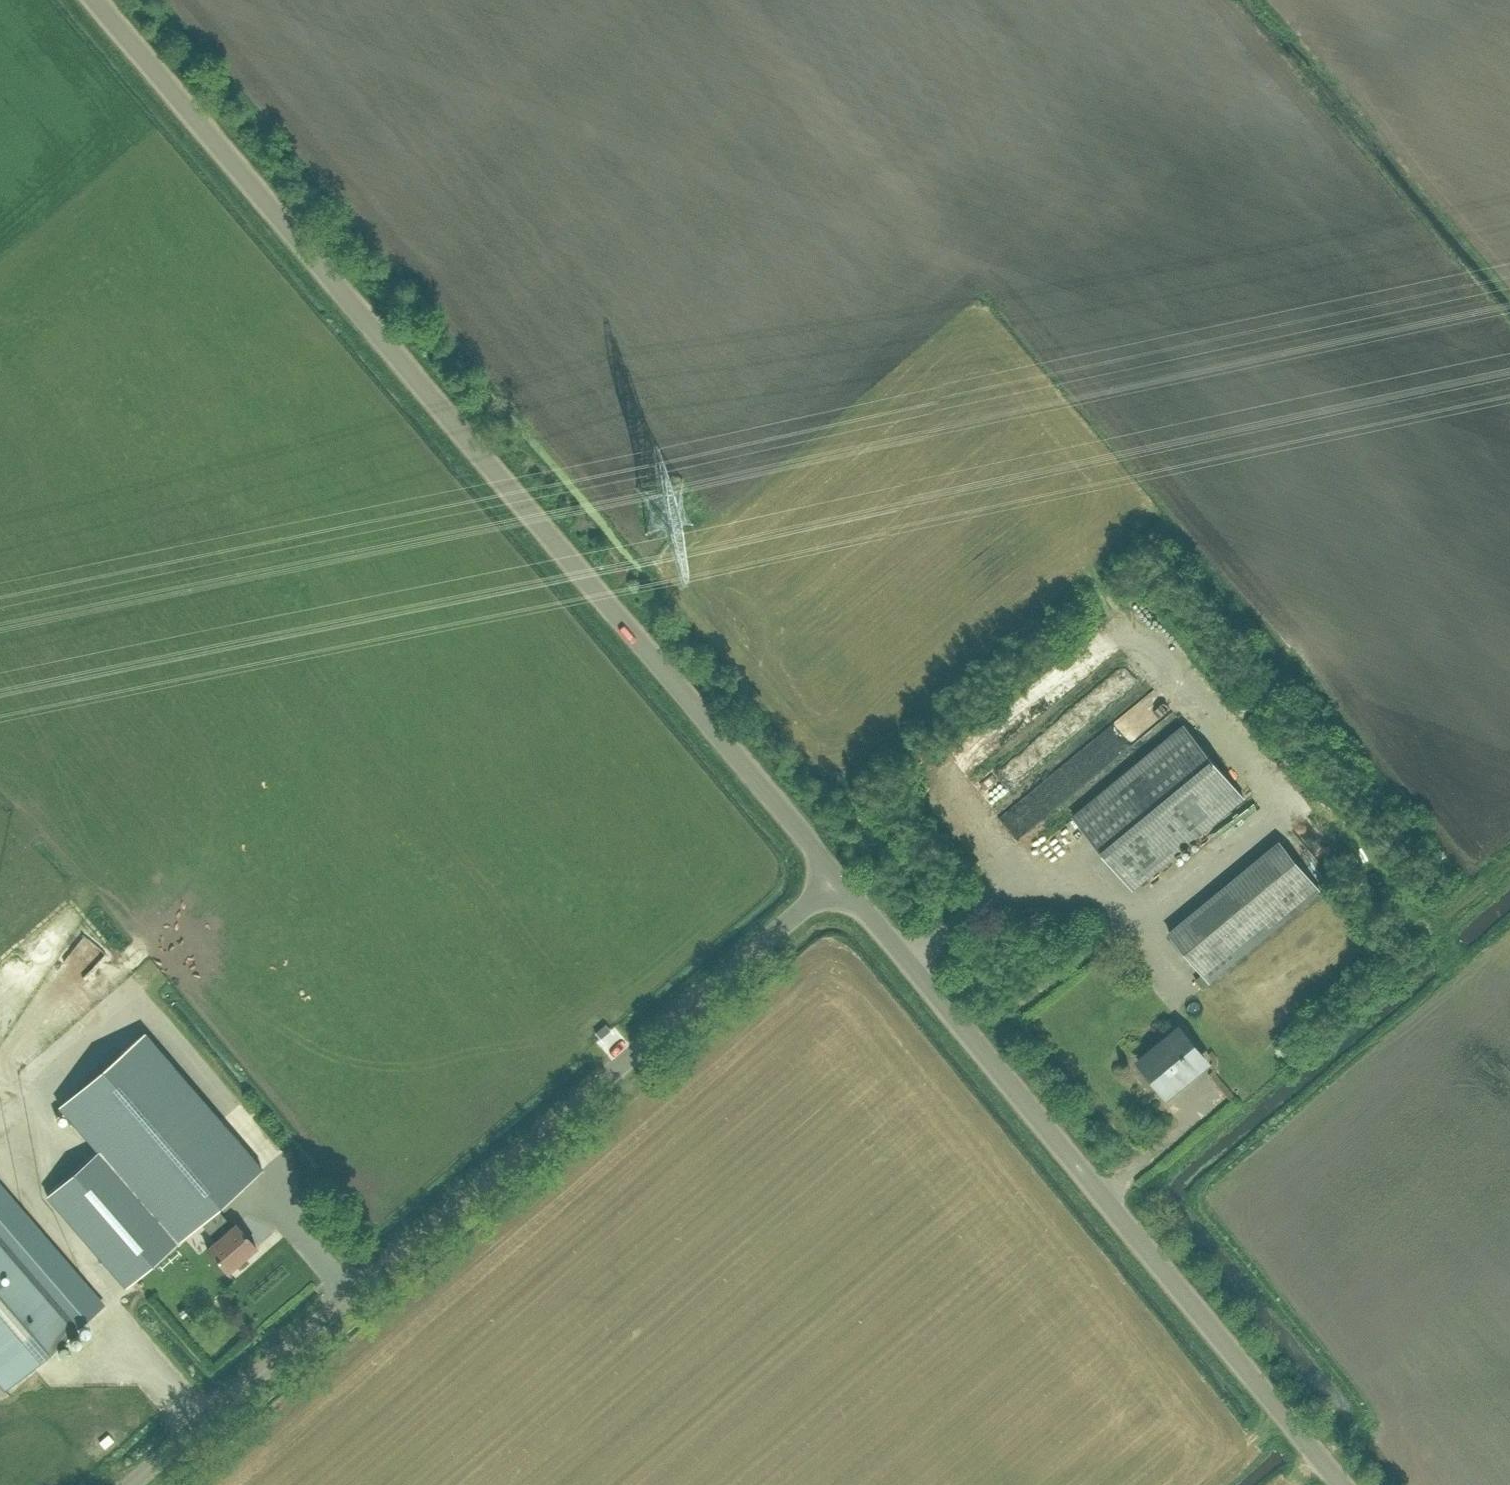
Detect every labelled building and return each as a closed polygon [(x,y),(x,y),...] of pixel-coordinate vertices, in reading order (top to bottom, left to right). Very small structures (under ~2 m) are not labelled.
[(1107,675),(1075,705),(1084,714),(1066,731),(1075,740),(1124,694),(1107,675)] [(1244,798),(1184,726),(1073,816),(1134,889),(1244,798)] [(1023,744),(1028,770),(1055,765),(1053,751),(1068,748),(1065,736),(1023,744)] [(982,784),(991,800),(1014,788),(1006,771),(982,784)] [(1016,838),(1037,825),(1031,815),(1046,806),(1038,793),(1002,814),(1016,838)] [(1066,828),(1060,834),(1075,849),(1081,843),(1066,828)] [(1045,868),(1053,863),(1041,843),(1033,848),(1045,868)] [(1210,982),(1236,961),(1196,911),(1169,932),(1210,982)] [(97,1151),(46,1195),(125,1287),(199,1223),(216,1209),(262,1169),(143,1032),(58,1106),(97,1151)] [(1180,1033),(1146,1061),(1170,1090),(1204,1061),(1180,1033)] [(5,1390),(83,1322),(102,1305),(0,1186),(0,1384),(5,1390)] [(216,1209),(199,1223),(214,1240),(206,1247),(226,1271),(256,1247),(236,1223),(226,1231),(220,1224),(226,1220),(216,1209)]
